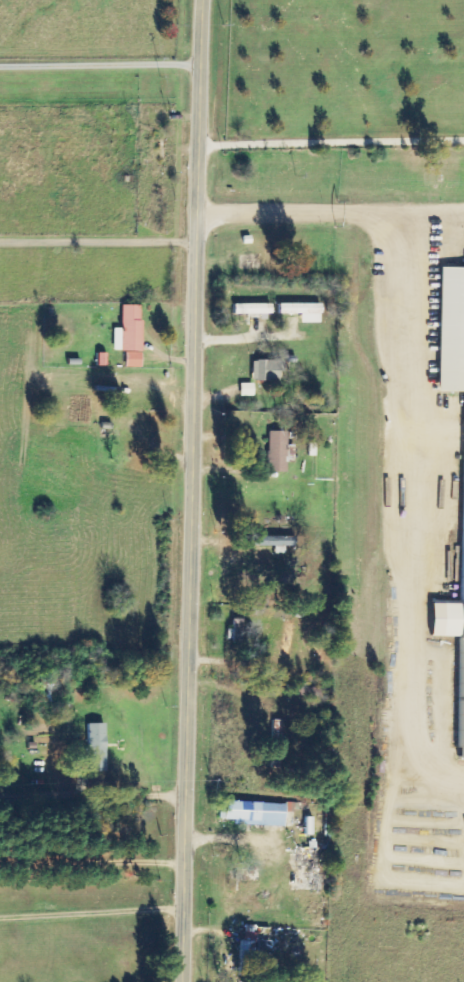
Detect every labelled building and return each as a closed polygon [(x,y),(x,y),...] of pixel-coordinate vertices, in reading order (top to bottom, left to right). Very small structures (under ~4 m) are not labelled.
[(429,603),(428,636),(458,637),(455,761),(463,761),(463,268),(437,267),(435,391),(462,392),(458,604),(429,603)] [(277,304),(277,315),(299,314),(299,323),(319,323),(318,303),(277,304)] [(231,315),(269,314),(269,304),(231,305),(231,315)] [(139,368),(140,306),(120,306),(120,329),(112,328),(112,351),(123,351),(123,367),(139,368)] [(250,381),(276,381),(277,373),(281,373),(281,361),(250,360),(250,381)] [(252,396),(252,383),(239,384),(239,396),(252,396)] [(285,432),(268,431),(266,472),(284,472),(285,457),(293,458),(293,446),(285,445),(285,432)] [(225,641),(251,642),(251,620),(230,619),(230,629),(226,629),(225,641)] [(105,772),(104,724),(86,724),(87,772),(105,772)] [(283,826),(284,804),(223,802),(223,820),(232,820),(231,825),(283,826)] [(320,848),(297,847),(296,864),(319,864),(320,848)] [(260,955),(260,941),(248,941),(247,954),(260,955)]
